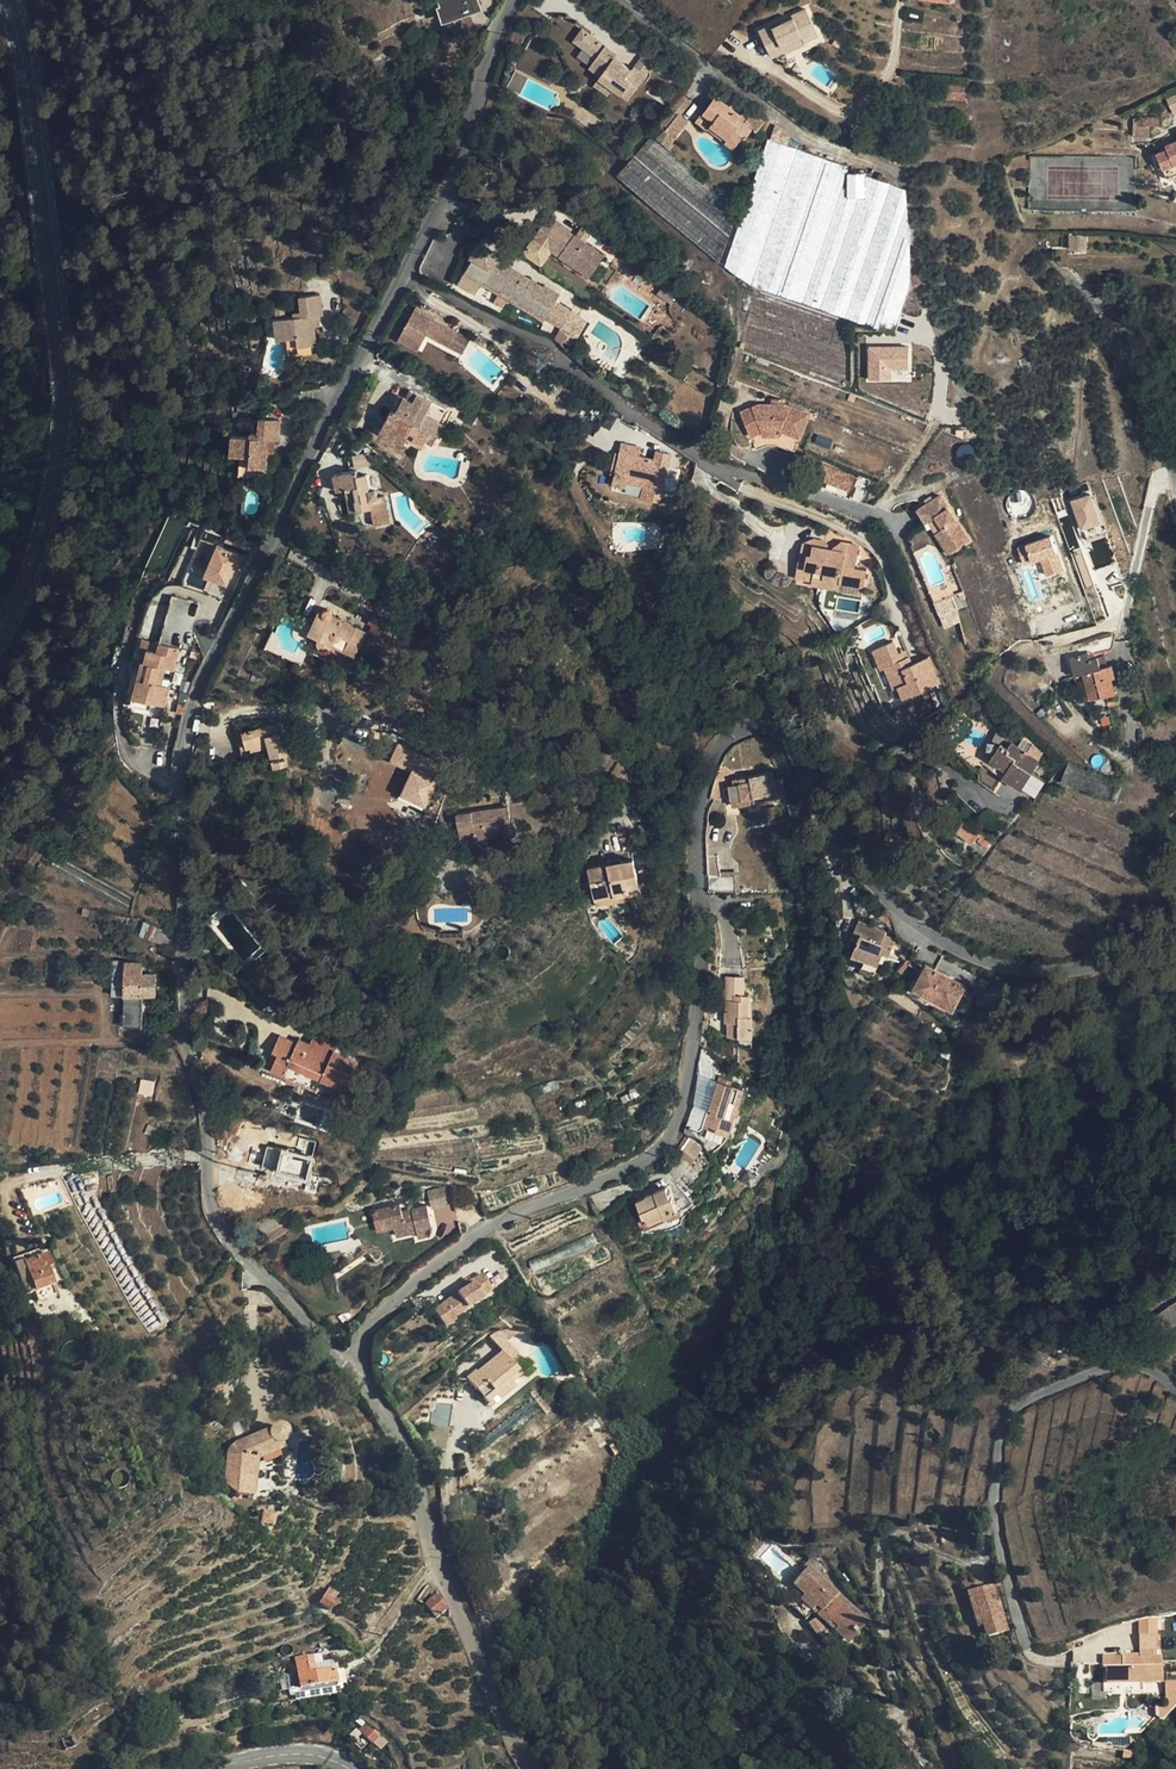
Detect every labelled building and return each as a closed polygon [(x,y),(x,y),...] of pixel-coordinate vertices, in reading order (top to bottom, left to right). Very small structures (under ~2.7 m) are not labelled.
[(481,7),(478,0),(438,0),(440,5),(445,17),(461,12),(461,13),(481,7)] [(445,17),(440,5),(435,6),(441,23),(482,10),(481,7),(461,13),(461,12),(445,17)] [(803,44),(817,37),(805,11),(791,18),(792,20),(772,30),(771,27),(758,33),(771,59),(783,53),(781,48),(800,38),(803,44)] [(615,58),(617,55),(583,30),(574,41),(585,49),(596,58),(590,66),(590,67),(601,76),(599,78),(614,89),(629,100),(646,76),(634,67),(631,70),(622,64),(615,58)] [(783,53),(803,44),(800,38),(781,48),(783,53)] [(596,58),(585,49),(579,57),(590,66),(596,58)] [(625,60),(617,55),(615,58),(622,64),(625,60)] [(643,55),(634,67),(646,76),(655,64),(643,55)] [(614,89),(599,78),(593,86),(608,96),(614,89)] [(965,85),(943,85),(943,98),(964,99),(965,85)] [(678,114),(680,115),(691,102),(681,94),(670,107),(678,114)] [(1166,99),(1172,112),(1173,114),(1175,113),(1175,95),(1166,99)] [(741,116),(741,115),(716,97),(704,113),(714,121),(710,126),(736,145),(744,136),(747,137),(753,129),(757,132),(765,122),(753,112),(749,117),(744,123),(739,119),(741,116)] [(665,131),(678,114),(670,107),(658,124),(660,127),(665,131)] [(744,123),(749,117),(743,112),(741,115),(741,116),(739,119),(744,123)] [(687,122),(680,115),(678,114),(665,131),(660,127),(655,132),(660,136),(657,139),(669,149),(674,138),(687,122)] [(1133,127),(1149,126),(1161,126),(1162,119),(1133,120),(1133,127)] [(736,145),(710,126),(707,130),(733,150),(736,145)] [(787,145),(790,137),(775,126),(771,140),(787,145)] [(1149,136),(1149,126),(1133,127),(1133,136),(1149,136)] [(669,149),(657,139),(653,135),(635,155),(729,236),(739,209),(669,149)] [(787,145),(771,140),(768,139),(725,266),(752,284),(798,149),(787,145)] [(1166,146),(1164,143),(1152,144),(1156,153),(1163,170),(1167,179),(1175,176),(1175,142),(1166,146)] [(823,158),(798,149),(752,284),(754,286),(777,294),(823,158)] [(729,236),(635,155),(617,176),(719,263),(729,236)] [(848,166),(823,158),(777,294),(803,302),(847,173),(848,166)] [(862,158),(857,174),(865,174),(865,175),(871,178),(874,169),(876,163),(862,158)] [(901,178),(874,169),(871,178),(891,184),(898,187),(901,178)] [(847,173),(803,302),(821,309),(859,197),(848,198),(847,173)] [(857,174),(847,173),(848,198),(859,197),(865,197),(865,175),(865,174),(857,174)] [(871,178),(865,175),(865,197),(859,197),(821,309),(846,317),(891,184),(871,178)] [(898,187),(891,184),(846,317),(851,319),(853,320),(857,321),(866,324),(907,205),(906,190),(898,187)] [(910,238),(907,205),(866,324),(884,331),(894,334),(907,295),(909,291),(910,282),(910,238)] [(566,248),(560,256),(590,277),(604,257),(548,217),(534,238),(543,244),(545,241),(554,248),(558,242),(566,248)] [(1068,251),(1086,251),(1086,235),(1068,235),(1068,251)] [(545,241),(543,244),(560,256),(566,248),(558,242),(554,248),(545,241)] [(493,262),(498,255),(479,243),(470,258),(472,260),(464,274),(500,295),(501,292),(517,302),(515,304),(544,321),(559,296),(544,286),(543,288),(500,263),(499,262),(498,264),(493,262)] [(503,258),(498,255),(493,262),(498,264),(499,262),(500,263),(503,258)] [(679,291),(666,282),(657,295),(670,304),(679,291)] [(777,294),(754,286),(748,313),(851,348),(851,319),(846,317),(821,309),(803,302),(777,294)] [(501,292),(500,295),(515,304),(517,302),(501,292)] [(312,317),(317,316),(321,316),(319,295),(298,297),(300,312),(292,313),(292,318),(273,320),(275,340),(285,339),(287,348),(306,347),(315,345),(313,328),(312,317)] [(417,308),(399,341),(418,351),(427,335),(463,354),(471,341),(435,321),(436,318),(417,308)] [(851,348),(748,313),(740,348),(851,386),(851,348)] [(659,328),(659,329),(652,338),(663,345),(671,333),(663,328),(663,327),(662,327),(661,327),(660,327),(660,328),(659,328)] [(867,382),(892,381),(892,370),(909,370),(908,346),(867,347),(867,382)] [(306,347),(287,348),(287,356),(307,354),(306,347)] [(1019,360),(1022,369),(1030,366),(1027,357),(1019,360)] [(692,388),(677,377),(673,384),(687,394),(692,388)] [(444,420),(449,410),(411,391),(407,398),(404,396),(403,396),(402,396),(401,397),(401,398),(397,407),(398,408),(397,410),(396,412),(392,409),(384,424),(408,437),(410,433),(415,435),(413,439),(424,445),(426,441),(433,445),(438,435),(441,436),(448,422),(444,420)] [(771,427),(783,431),(792,407),(775,400),(746,399),(729,406),(739,431),(749,426),(751,430),(770,431),(771,427)] [(799,410),(792,407),(783,431),(771,427),(770,431),(751,430),(749,426),(739,431),(744,445),(755,440),(766,441),(784,448),(799,410)] [(454,412),(449,410),(444,420),(448,422),(454,412)] [(282,418),(262,416),(260,432),(253,431),(252,438),(234,436),(231,455),(240,456),(239,464),(267,467),(270,451),(271,439),(275,439),(279,440),(282,418)] [(408,437),(384,424),(380,432),(404,444),(408,437)] [(650,482),(646,498),(659,501),(670,455),(657,452),(655,461),(639,457),(641,448),(622,444),(619,454),(619,455),(623,456),(622,462),(614,460),(611,472),(615,473),(613,484),(626,487),(627,482),(629,475),(637,477),(637,479),(650,482)] [(619,455),(619,454),(615,454),(614,460),(622,462),(623,456),(619,455)] [(361,466),(359,455),(346,458),(349,469),(361,466)] [(267,467),(239,464),(238,473),(266,476),(267,467)] [(838,476),(820,469),(817,479),(838,487),(839,484),(836,482),(838,476)] [(356,500),(358,511),(372,509),(375,526),(390,524),(385,496),(376,498),(376,496),(375,495),(374,495),(371,495),(369,488),(370,488),(367,474),(358,476),(356,470),(334,475),(338,491),(346,490),(355,488),(358,500),(356,500)] [(642,497),(646,498),(650,482),(637,479),(637,477),(629,475),(627,482),(644,486),(642,497)] [(355,488),(346,490),(350,512),(358,511),(356,500),(358,500),(355,488)] [(559,492),(553,488),(545,500),(551,504),(559,492)] [(1094,491),(1067,501),(1081,540),(1108,530),(1094,491)] [(928,501),(916,508),(925,522),(933,516),(942,528),(934,533),(947,554),(969,540),(939,494),(933,498),(928,501)] [(1039,561),(1045,578),(1062,572),(1050,537),(1017,548),(1023,566),(1039,561)] [(823,583),(839,586),(840,584),(863,588),(867,571),(855,569),(859,548),(841,544),(830,551),(813,547),(811,557),(807,556),(805,568),(815,571),(812,585),(822,587),(823,583)] [(198,547),(192,575),(205,578),(210,550),(198,547)] [(204,580),(229,588),(240,555),(214,547),(204,580)] [(159,642),(156,641),(153,649),(147,648),(143,661),(141,660),(139,668),(132,696),(151,701),(163,704),(169,685),(160,683),(157,682),(162,666),(165,667),(173,669),(179,647),(181,648),(194,601),(172,594),(159,642)] [(942,628),(960,623),(955,606),(945,609),(943,602),(936,604),(942,628)] [(367,633),(331,615),(331,611),(330,610),(328,608),(326,608),(324,609),(322,611),(321,612),(318,610),(307,633),(318,638),(317,640),(316,643),(316,645),(318,648),(320,650),(323,650),(325,650),(327,649),(328,648),(329,646),(330,644),(355,657),(367,633)] [(1016,620),(1021,627),(1035,616),(1029,609),(1016,620)] [(386,632),(387,631),(391,621),(374,613),(369,624),(372,625),(386,632)] [(386,632),(372,625),(367,634),(382,640),(386,632)] [(386,632),(382,640),(388,643),(394,635),(387,631),(386,632)] [(153,649),(156,641),(142,637),(135,667),(139,668),(141,660),(143,661),(147,648),(153,649)] [(1115,638),(1100,642),(1103,652),(1113,649),(1115,638)] [(901,662),(898,655),(893,643),(874,651),(881,670),(886,668),(894,689),(899,687),(904,699),(939,685),(928,659),(912,666),(909,658),(901,662)] [(906,652),(898,655),(901,662),(909,658),(906,652)] [(1088,660),(1087,654),(1070,658),(1075,676),(1083,673),(1090,700),(1115,693),(1111,678),(1115,677),(1112,665),(1107,667),(1104,655),(1095,658),(1088,660)] [(160,683),(165,667),(162,666),(157,682),(160,683)] [(151,701),(132,696),(130,704),(149,709),(151,701)] [(981,713),(980,715),(980,718),(982,720),(984,721),(987,721),(989,719),(990,717),(990,714),(988,712),(985,711),(983,711),(981,713)] [(251,747),(269,742),(270,746),(275,768),(289,764),(287,755),(290,754),(281,723),(243,733),(242,728),(236,730),(242,753),(252,751),(251,747)] [(1011,744),(1018,735),(1007,724),(998,735),(1011,744)] [(523,737),(513,734),(509,744),(519,747),(523,737)] [(1043,752),(1018,735),(1011,744),(1008,748),(1001,744),(990,760),(1007,771),(1003,777),(1020,789),(1039,760),(1038,760),(1043,752)] [(270,746),(269,742),(251,747),(252,751),(270,746)] [(430,767),(433,759),(397,744),(389,762),(418,774),(422,764),(430,767)] [(1007,771),(990,760),(986,766),(1003,777),(1007,771)] [(1119,781),(1106,775),(1069,762),(1061,782),(1112,800),(1113,798),(1119,781)] [(427,810),(436,782),(408,773),(399,800),(427,810)] [(740,784),(734,785),(730,786),(733,807),(785,798),(782,780),(773,782),(772,774),(739,779),(740,784)] [(562,783),(553,778),(545,794),(555,799),(562,783)] [(506,834),(507,834),(508,835),(510,835),(511,835),(512,835),(513,835),(514,834),(515,833),(516,832),(516,831),(516,830),(516,829),(516,828),(516,827),(515,826),(514,825),(513,824),(512,824),(511,824),(508,807),(457,814),(461,841),(476,838),(475,835),(486,834),(486,831),(492,830),(492,833),(505,831),(505,832),(506,833),(506,834)] [(909,838),(919,836),(916,821),(907,822),(909,838)] [(978,836),(982,831),(977,827),(974,830),(962,821),(955,830),(972,844),(978,836)] [(140,862),(89,824),(86,828),(137,866),(140,862)] [(476,838),(507,834),(506,834),(506,833),(505,832),(505,831),(492,833),(492,830),(486,831),(486,834),(475,835),(476,838)] [(993,839),(982,831),(978,836),(980,838),(974,846),(982,852),(993,839)] [(51,846),(40,861),(44,864),(55,850),(51,846)] [(597,868),(621,862),(620,858),(596,864),(597,868)] [(708,858),(708,892),(733,891),(733,877),(716,877),(716,858),(708,858)] [(621,862),(597,868),(588,870),(594,897),(629,888),(631,897),(642,894),(634,859),(621,862)] [(576,888),(573,888),(571,889),(570,891),(569,893),(570,896),(572,898),(575,899),(577,898),(579,896),(580,894),(580,892),(578,889),(576,888)] [(629,888),(594,897),(596,907),(632,899),(631,897),(629,888)] [(100,920),(101,912),(83,909),(81,916),(100,920)] [(111,914),(101,912),(100,920),(110,921),(111,914)] [(121,916),(111,914),(110,921),(120,924),(121,916)] [(130,919),(121,916),(120,924),(129,926),(130,919)] [(858,920),(854,933),(860,935),(857,941),(852,954),(878,964),(883,953),(886,954),(889,955),(895,939),(885,935),(886,932),(858,920)] [(175,934),(144,923),(140,936),(173,949),(175,934)] [(229,938),(244,959),(258,948),(243,927),(229,938)] [(851,939),(857,941),(860,935),(854,933),(851,939)] [(143,962),(125,962),(125,972),(125,979),(124,986),(124,997),(124,1027),(142,1028),(142,996),(157,995),(157,973),(143,974),(143,962)] [(955,991),(959,984),(930,966),(920,983),(928,988),(923,996),(938,1006),(943,998),(949,1001),(955,991)] [(744,994),(744,991),(744,977),(727,977),(727,999),(735,999),(735,994),(744,994)] [(753,1036),(753,1015),(749,1015),(749,994),(744,994),(735,994),(735,999),(727,999),(727,1009),(726,1009),(726,1022),(728,1022),(739,1022),(739,1036),(740,1036),(752,1036),(753,1036)] [(739,1022),(728,1022),(728,1036),(739,1036),(739,1022)] [(279,1053),(277,1058),(271,1070),(318,1090),(319,1087),(342,1096),(358,1060),(335,1050),(338,1044),(315,1034),(311,1044),(307,1052),(296,1047),(298,1043),(280,1035),(274,1051),(279,1053)] [(299,1039),(298,1043),(296,1047),(307,1052),(311,1044),(299,1039)] [(722,1133),(729,1135),(744,1087),(730,1083),(732,1079),(719,1075),(715,1091),(698,1085),(693,1106),(709,1111),(704,1127),(722,1133)] [(654,1090),(649,1095),(657,1105),(661,1099),(654,1090)] [(648,1112),(657,1105),(649,1095),(640,1102),(648,1112)] [(149,1125),(145,1133),(154,1139),(157,1129),(149,1125)] [(729,1135),(722,1133),(718,1148),(720,1146),(721,1145),(724,1143),(726,1140),(727,1138),(729,1135)] [(693,1163),(704,1145),(690,1137),(677,1155),(693,1163)] [(268,1145),(261,1164),(305,1180),(312,1160),(268,1145)] [(759,1173),(756,1171),(747,1183),(750,1186),(759,1173)] [(645,1198),(636,1202),(649,1228),(680,1215),(672,1197),(671,1197),(666,1187),(645,1197),(645,1198)] [(444,1188),(427,1193),(432,1210),(448,1206),(444,1188)] [(465,1199),(452,1202),(454,1209),(466,1206),(465,1199)] [(400,1205),(382,1209),(387,1229),(394,1228),(397,1237),(413,1233),(412,1230),(417,1229),(417,1232),(419,1238),(429,1235),(427,1228),(432,1227),(427,1206),(402,1212),(400,1205)] [(387,1229),(382,1209),(372,1212),(377,1232),(387,1229)] [(46,1269),(50,1268),(46,1256),(23,1265),(33,1293),(52,1286),(47,1273),(46,1269)] [(443,1305),(434,1311),(444,1327),(455,1320),(453,1318),(484,1297),(482,1295),(491,1289),(482,1274),(473,1280),(472,1279),(460,1287),(463,1290),(443,1304),(443,1305)] [(52,1286),(33,1293),(36,1299),(55,1292),(52,1286)] [(1175,1319),(1175,1296),(1164,1301),(1173,1320),(1175,1319)] [(503,1329),(501,1330),(508,1339),(510,1341),(513,1330),(512,1329),(507,1328),(506,1328),(504,1329),(503,1329)] [(508,1339),(501,1330),(496,1330),(491,1335),(499,1346),(508,1339)] [(510,1342),(510,1341),(508,1339),(499,1346),(503,1350),(516,1366),(518,1352),(510,1342)] [(503,1350),(477,1371),(479,1374),(470,1381),(488,1403),(513,1382),(522,1374),(516,1366),(503,1350)] [(216,1371),(211,1380),(222,1385),(227,1376),(216,1371)] [(479,1374),(477,1371),(468,1379),(470,1381),(479,1374)] [(222,1385),(211,1380),(203,1397),(217,1403),(222,1385)] [(513,1382),(488,1403),(491,1407),(517,1386),(513,1382)] [(433,1400),(430,1425),(449,1429),(452,1404),(433,1400)] [(449,1429),(430,1425),(428,1435),(447,1439),(449,1429)] [(270,1430),(242,1441),(237,1443),(235,1444),(232,1447),(230,1449),(229,1451),(228,1454),(227,1455),(225,1483),(236,1494),(253,1496),(257,1459),(283,1449),(281,1444),(283,1443),(283,1442),(284,1442),(285,1441),(285,1440),(286,1439),(286,1438),(287,1437),(287,1436),(287,1434),(287,1433),(286,1432),(286,1431),(285,1430),(284,1429),(283,1428),(282,1427),(281,1427),(280,1426),(278,1426),(277,1426),(276,1426),(274,1427),(272,1428),(271,1429),(270,1430)] [(801,1600),(813,1611),(817,1606),(852,1636),(862,1625),(856,1619),(862,1613),(810,1566),(794,1585),(805,1595),(801,1600)] [(328,1588),(318,1603),(329,1610),(335,1604),(332,1601),(337,1595),(328,1588)] [(997,1590),(993,1591),(1005,1631),(1009,1630),(997,1590)] [(993,1591),(989,1592),(985,1630),(987,1634),(990,1636),(1005,1631),(993,1591)] [(989,1592),(976,1596),(984,1626),(985,1630),(989,1592)] [(428,1607),(436,1595),(426,1604),(428,1607)] [(437,1619),(448,1610),(436,1595),(428,1607),(437,1619)] [(978,1628),(984,1626),(976,1596),(969,1598),(978,1628)] [(848,1641),(852,1637),(852,1636),(817,1606),(813,1611),(848,1641)] [(868,1618),(862,1613),(856,1619),(862,1625),(868,1618)] [(817,1617),(809,1623),(817,1634),(825,1628),(817,1617)] [(1140,1654),(1140,1657),(1123,1657),(1123,1654),(1107,1655),(1107,1668),(1106,1669),(1106,1685),(1162,1684),(1161,1657),(1154,1657),(1154,1650),(1157,1650),(1157,1634),(1139,1634),(1140,1654)] [(313,1654),(307,1655),(308,1665),(315,1664),(313,1654)] [(308,1665),(307,1655),(295,1657),(299,1688),(339,1682),(336,1669),(316,1672),(315,1664),(308,1665)] [(335,1660),(315,1664),(316,1672),(336,1669),(335,1660)] [(365,1722),(363,1725),(367,1728),(362,1733),(373,1743),(379,1736),(365,1722)]
